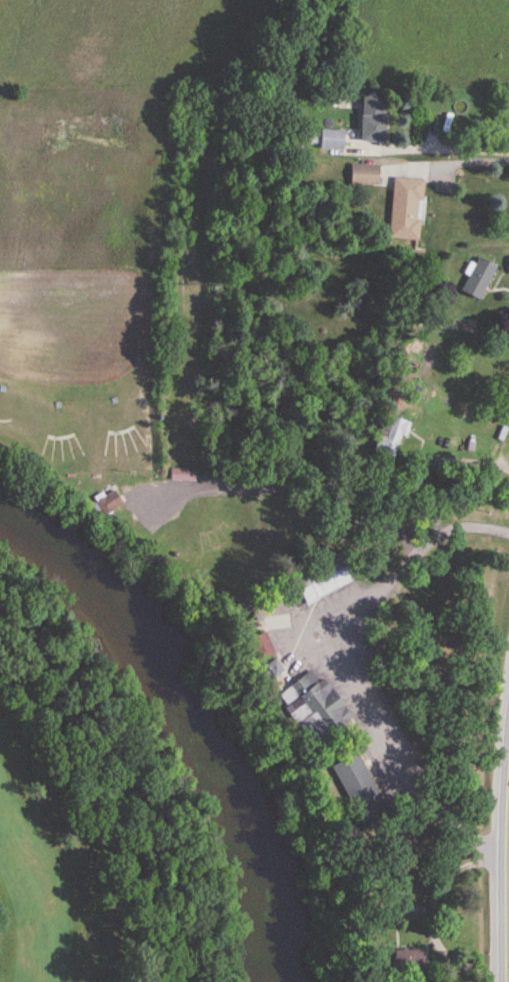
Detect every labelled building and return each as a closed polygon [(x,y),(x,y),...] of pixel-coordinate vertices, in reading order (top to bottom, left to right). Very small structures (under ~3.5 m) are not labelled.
[(384,96),(360,96),(360,142),(384,142),(384,96)] [(318,150),(343,150),(343,130),(319,130),(319,135),(310,135),(310,143),(318,143),(318,150)] [(349,186),(378,186),(378,165),(349,165),(349,186)] [(388,239),(417,241),(421,180),(392,178),(388,239)] [(460,291),(479,301),(496,267),(477,257),(460,291)] [(408,423),(386,415),(373,452),(396,460),(408,423)] [(172,480),(198,480),(198,469),(172,469),(172,480)] [(304,605),(354,582),(341,554),(291,577),(304,605)] [(243,641),(253,663),(272,654),(261,633),(243,641)] [(270,678),(281,670),(272,659),(262,667),(270,678)] [(322,679),(317,682),(310,671),(273,696),(308,747),(349,718),(322,679)] [(355,752),(328,766),(357,822),(383,809),(355,752)] [(423,951),(390,951),(390,976),(423,976),(423,951)]
